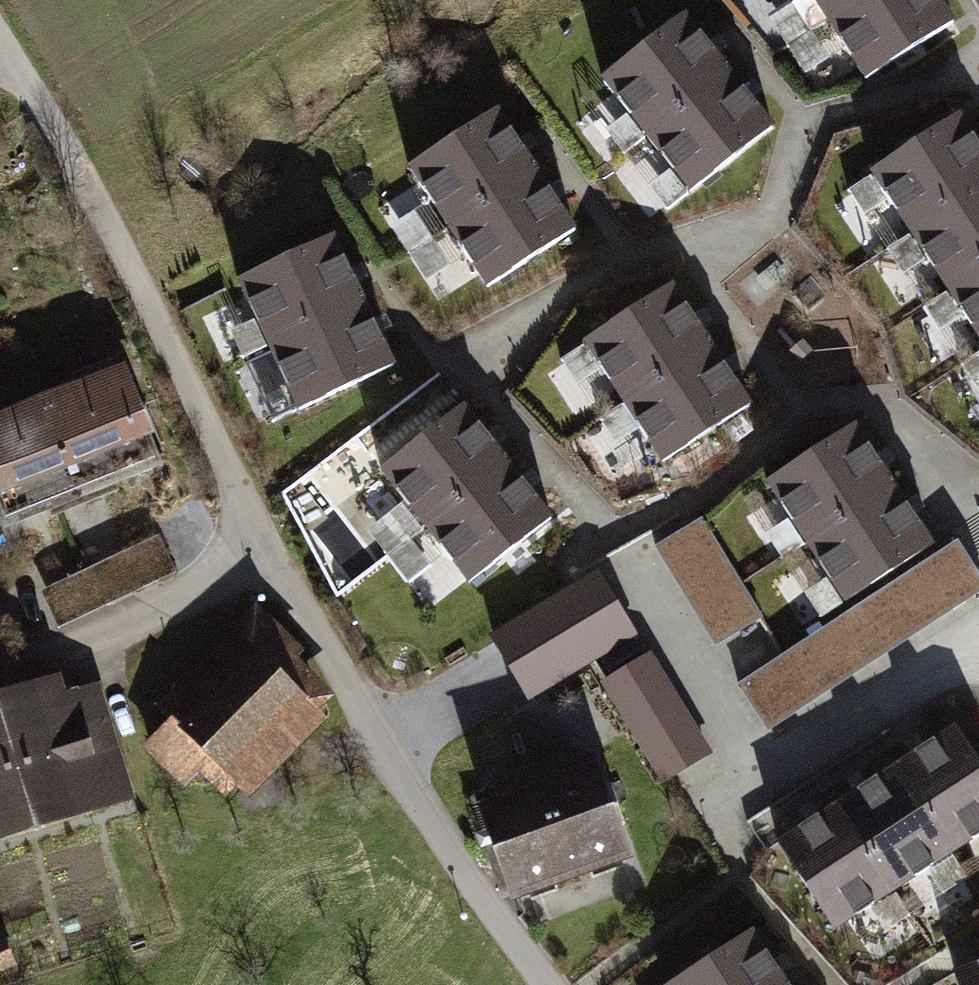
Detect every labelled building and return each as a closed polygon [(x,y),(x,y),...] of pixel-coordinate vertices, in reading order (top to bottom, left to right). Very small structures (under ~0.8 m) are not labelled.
[(827,20),(858,0),(813,0),(827,20)] [(827,20),(865,79),(953,22),(938,0),(858,0),(827,20)] [(728,72),(685,17),(603,80),(647,136),(728,72)] [(728,72),(647,136),(691,192),(773,127),(728,72)] [(535,171),(497,112),(410,168),(448,228),(535,171)] [(960,117),(873,174),(911,233),(978,189),(978,146),(960,117)] [(535,171),(448,228),(487,287),(574,230),(535,171)] [(911,233),(949,291),(978,271),(978,189),(911,233)] [(363,302),(333,237),(239,281),(269,346),(363,302)] [(949,291),(978,338),(978,271),(949,291)] [(672,286),(585,343),(624,402),(711,345),(672,286)] [(363,302),(269,346),(299,409),(393,364),(363,302)] [(711,345),(624,402),(661,461),(749,405),(711,345)] [(122,376),(47,407),(80,491),(156,461),(122,376)] [(381,470),(425,526),(506,462),(463,406),(381,470)] [(0,425),(0,512),(4,522),(80,491),(47,407),(0,425)] [(806,542),(894,486),(855,427),(768,483),(806,542)] [(468,582),(550,518),(506,462),(425,526),(468,582)] [(845,601),(932,545),(894,486),(806,542),(845,601)] [(655,548),(714,644),(760,617),(700,520),(655,548)] [(155,538),(120,555),(136,589),(171,573),(155,538)] [(978,591),(978,576),(958,544),(925,565),(952,608),(978,591)] [(752,675),(782,720),(952,608),(925,565),(752,675)] [(109,602),(92,567),(68,579),(86,614),(109,602)] [(494,638),(528,695),(632,632),(597,576),(494,638)] [(290,643),(254,608),(157,707),(171,722),(150,744),(186,779),(207,757),(231,780),(307,703),(268,665),(290,643)] [(607,682),(665,779),(707,754),(648,657),(607,682)] [(738,685),(768,729),(782,720),(752,675),(738,685)] [(0,703),(0,831),(126,792),(97,698),(54,711),(47,688),(0,703)] [(894,766),(950,853),(978,835),(978,768),(952,728),(894,766)] [(504,785),(487,791),(490,801),(484,803),(516,892),(623,853),(591,765),(587,766),(584,756),(568,762),(572,772),(507,795),(504,785)] [(894,766),(837,803),(894,890),(950,853),(894,766)] [(837,803),(778,841),(835,929),(894,890),(837,803)] [(671,984),(787,984),(752,932),(671,984)] [(3,941),(0,943),(0,968),(13,961),(3,941)] [(954,972),(959,984),(978,984),(978,963),(954,972)]
